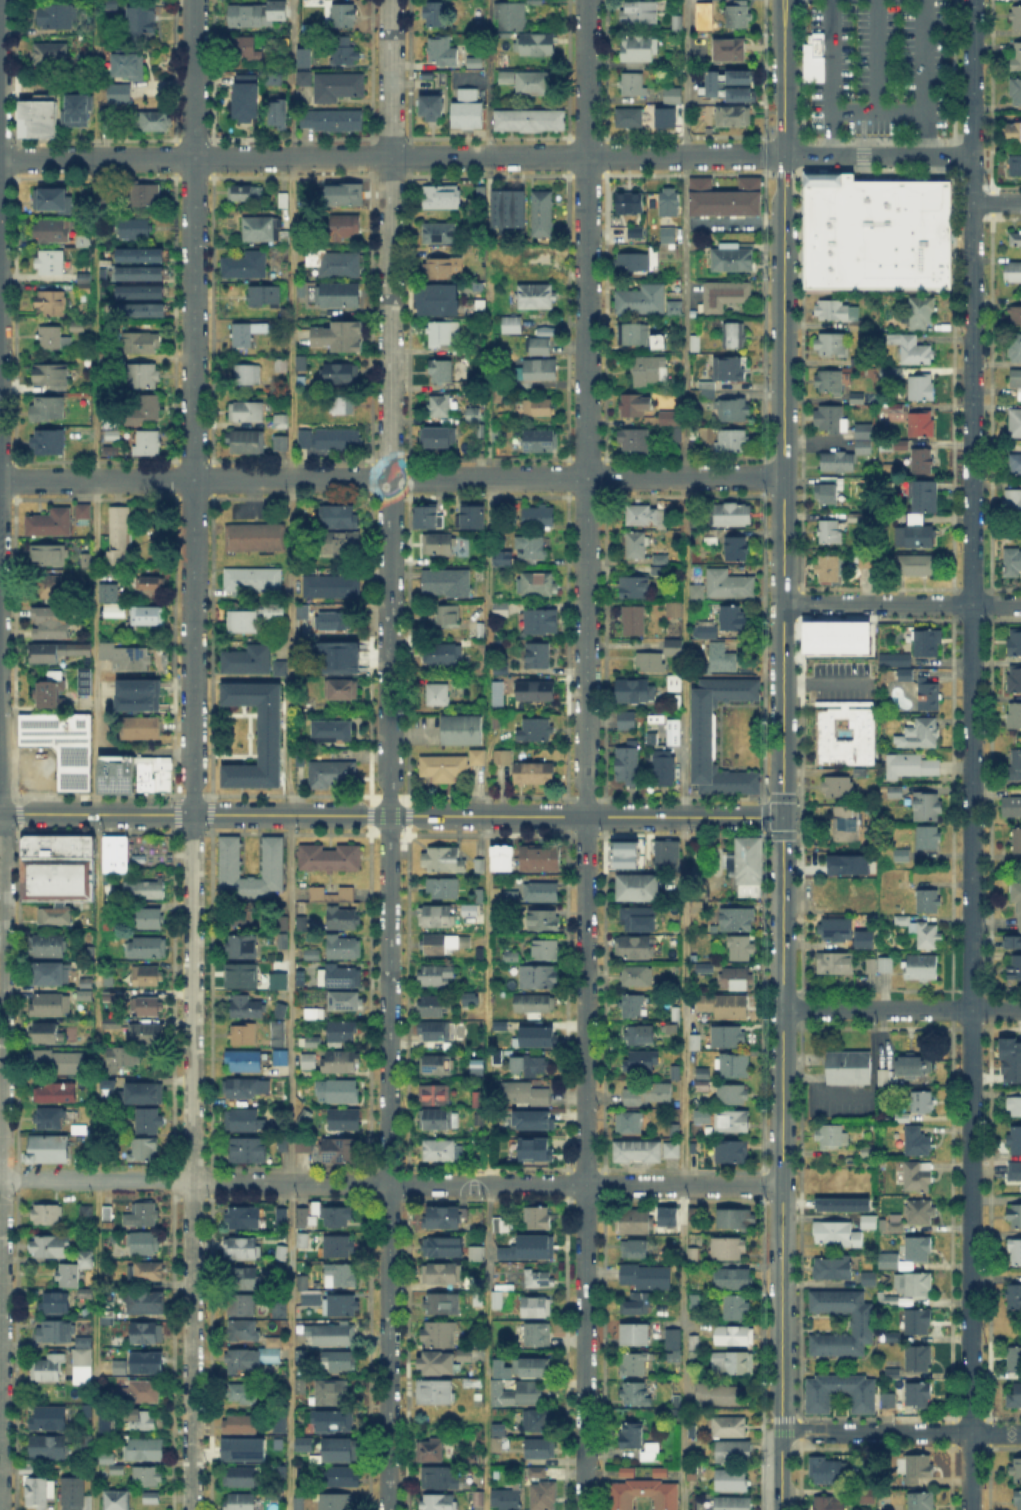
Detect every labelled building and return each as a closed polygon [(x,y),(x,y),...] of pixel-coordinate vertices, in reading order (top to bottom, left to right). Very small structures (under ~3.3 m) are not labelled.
[(81,10),(81,0),(93,0),(93,10),(81,10)] [(106,10),(106,1),(117,1),(117,10),(106,10)] [(270,19),(270,2),(288,2),(288,19),(270,19)] [(495,28),(495,2),(525,2),(525,29),(495,28)] [(621,23),(621,2),(657,3),(657,23),(621,23)] [(425,3),(449,3),(449,29),(425,29),(425,3)] [(262,7),(262,28),(230,28),(230,6),(262,7)] [(356,6),(356,28),(332,28),(333,6),(356,6)] [(37,28),(37,7),(75,7),(75,28),(37,28)] [(1011,7),(1020,7),(1020,30),(1011,30),(1011,7)] [(156,8),(156,34),(129,34),(129,8),(156,8)] [(727,28),(727,8),(751,8),(751,28),(727,28)] [(683,18),(683,31),(674,31),(674,18),(683,18)] [(807,41),(813,41),(814,32),(824,32),(823,79),(806,78),(807,41)] [(520,56),(521,34),(554,34),(554,57),(520,56)] [(229,59),(229,37),(255,37),(255,59),(229,59)] [(353,38),(353,52),(358,52),(358,66),(334,66),(334,38),(353,38)] [(449,39),(449,50),(458,50),(458,66),(439,66),(439,60),(427,60),(427,39),(449,39)] [(623,60),(623,41),(653,42),(653,60),(623,60)] [(746,41),(745,62),(716,62),(716,41),(746,41)] [(1013,43),(1020,43),(1020,71),(1013,71),(1013,43)] [(35,45),(68,45),(68,68),(35,68),(35,45)] [(295,47),(309,47),(309,66),(295,66),(295,47)] [(111,76),(111,52),(137,52),(137,77),(111,76)] [(464,67),(464,56),(479,55),(479,67),(464,67)] [(294,69),(308,70),(308,84),(293,84),(294,69)] [(726,84),(727,70),(752,70),(752,85),(726,84)] [(266,82),(267,72),(281,72),(281,82),(266,82)] [(311,72),(362,72),(362,95),(335,95),(335,102),(311,102),(311,72)] [(500,85),(500,73),(555,73),(555,97),(516,96),(516,86),(500,85)] [(709,99),(709,73),(722,73),(722,99),(709,99)] [(642,74),(642,88),(648,88),(648,96),(622,96),(623,74),(642,74)] [(1011,81),(1020,81),(1020,105),(1011,105),(1011,81)] [(260,85),(259,120),(236,120),(236,85),(260,85)] [(108,103),(108,86),(129,86),(129,103),(108,103)] [(667,105),(667,88),(682,88),(682,105),(667,105)] [(727,102),(727,88),(752,89),(752,102),(727,102)] [(480,90),(480,107),(484,107),(484,129),(456,129),(456,90),(480,90)] [(57,138),(20,138),(20,103),(33,103),(33,95),(57,95),(57,138)] [(65,97),(92,97),(92,128),(65,128),(65,97)] [(423,98),(441,98),(441,119),(423,119),(423,98)] [(271,125),(271,103),(287,103),(287,125),(271,125)] [(674,121),(674,107),(682,107),(682,121),(674,121)] [(718,108),(751,108),(751,129),(718,129),(718,108)] [(616,110),(643,110),(643,128),(616,128),(616,110)] [(303,111),(363,111),(363,132),(303,132),(303,111)] [(495,130),(495,111),(566,111),(566,130),(495,130)] [(169,113),(169,134),(136,134),(136,113),(169,113)] [(1002,124),(1020,125),(1020,145),(1002,144),(1002,124)] [(1009,155),(1020,155),(1020,178),(1009,178),(1009,155)] [(806,167),(856,167),(856,175),(932,175),(932,181),(952,181),(952,287),(806,287),(806,167)] [(691,179),(714,179),(714,193),(740,193),(740,178),(763,179),(763,217),(691,217),(691,179)] [(142,182),(142,184),(161,184),(161,207),(125,206),(125,182),(142,182)] [(35,210),(35,184),(69,184),(69,210),(35,210)] [(329,185),(363,185),(363,207),(329,206),(329,185)] [(266,187),(266,201),(230,201),(230,187),(266,187)] [(425,187),(461,187),(461,211),(425,210),(425,187)] [(486,188),(486,201),(477,201),(477,188),(486,188)] [(494,188),(527,188),(527,225),(494,225),(494,188)] [(113,190),(112,210),(101,210),(101,190),(113,190)] [(679,190),(679,217),(662,217),(662,190),(679,190)] [(533,192),(554,192),(554,238),(533,238),(533,192)] [(617,194),(642,194),(642,215),(617,215),(617,194)] [(38,243),(38,216),(68,217),(68,243),(38,243)] [(332,216),(360,216),(360,237),(345,237),(345,243),(332,243),(332,216)] [(242,243),(242,217),(282,218),(282,234),(290,234),(290,248),(280,248),(280,243),(242,243)] [(121,238),(121,218),(152,218),(152,238),(121,238)] [(87,235),(87,220),(93,220),(93,248),(78,248),(79,235),(87,235)] [(423,242),(423,224),(460,224),(460,243),(423,242)] [(625,236),(640,236),(640,226),(625,225),(625,236)] [(662,244),(663,228),(676,229),(676,244),(662,244)] [(644,229),(644,239),(630,238),(630,229),(644,229)] [(1010,231),(1020,231),(1020,248),(1010,248),(1010,231)] [(740,243),(740,250),(755,250),(755,270),(712,270),(712,250),(719,250),(719,242),(740,243)] [(117,247),(165,246),(165,259),(117,260),(117,247)] [(330,249),(330,255),(359,255),(359,277),(321,277),(321,266),(307,266),(307,249),(330,249)] [(247,257),(247,252),(268,252),(268,279),(220,279),(220,257),(247,257)] [(526,252),(554,252),(554,266),(526,266),(526,252)] [(40,274),(40,253),(64,253),(64,275),(40,274)] [(616,271),(616,255),(658,255),(658,271),(616,271)] [(453,260),(453,279),(426,279),(426,260),(453,260)] [(1006,262),(1020,262),(1020,282),(1006,282),(1006,262)] [(118,265),(165,265),(165,278),(118,278),(118,265)] [(92,276),(92,300),(78,300),(78,276),(92,276)] [(480,289),(469,289),(469,281),(480,281),(480,289)] [(457,314),(415,314),(415,282),(457,283),(457,314)] [(662,311),(612,312),(612,289),(638,288),(638,282),(661,282),(662,311)] [(117,283),(164,283),(164,296),(117,296),(117,283)] [(724,314),(705,314),(705,284),(751,284),(751,302),(724,302),(724,314)] [(306,285),(306,297),(298,297),(298,285),(306,285)] [(319,309),(319,285),(361,285),(361,310),(319,309)] [(556,286),(556,310),(520,309),(520,286),(556,286)] [(250,306),(250,288),(281,288),(281,306),(250,306)] [(45,308),(38,308),(38,292),(68,293),(68,317),(45,316),(45,308)] [(472,298),(483,298),(482,308),(472,308),(472,298)] [(664,299),(679,299),(679,314),(664,314),(664,299)] [(927,331),(911,331),(911,300),(937,300),(937,323),(927,323),(927,331)] [(166,302),(166,315),(120,315),(120,302),(166,302)] [(818,319),(818,302),(848,302),(848,319),(818,319)] [(1010,308),(1020,308),(1020,324),(1010,324),(1010,308)] [(313,344),(313,326),(332,326),(332,319),(362,319),(362,350),(332,349),(332,344),(313,344)] [(522,319),(522,334),(502,334),(502,319),(522,319)] [(857,330),(857,321),(870,321),(870,330),(857,330)] [(70,323),(85,323),(85,332),(70,332),(70,323)] [(452,347),(428,347),(428,323),(462,323),(461,346),(468,346),(468,354),(452,354),(452,347)] [(747,325),(746,349),(723,349),(723,324),(747,325)] [(268,325),(268,334),(253,333),(252,349),(233,348),(233,325),(268,325)] [(615,345),(615,325),(648,325),(648,346),(615,345)] [(62,327),(62,339),(71,339),(70,351),(39,351),(39,327),(62,327)] [(847,334),(847,356),(820,356),(820,349),(815,349),(815,340),(820,340),(820,333),(847,334)] [(123,355),(123,334),(156,334),(156,355),(123,355)] [(918,345),(918,346),(932,346),(932,364),(903,364),(903,345),(890,345),(890,334),(918,334),(918,345)] [(1011,335),(1020,335),(1020,361),(1011,361),(1011,335)] [(526,373),(526,359),(531,359),(531,339),(548,339),(548,358),(557,358),(557,381),(527,381),(527,390),(515,390),(515,373),(526,373)] [(691,351),(691,339),(699,339),(699,351),(691,351)] [(472,355),(485,355),(485,364),(472,364),(472,355)] [(307,357),(307,371),(297,371),(297,357),(307,357)] [(648,380),(630,380),(631,358),(666,359),(666,380),(648,380)] [(716,396),(716,398),(709,398),(709,396),(700,396),(700,383),(701,383),(701,382),(711,382),(711,359),(744,359),(744,382),(716,382),(716,396)] [(287,360),(287,373),(277,373),(277,360),(287,360)] [(853,370),(853,360),(868,360),(868,370),(853,370)] [(432,361),(454,361),(453,382),(432,382),(432,361)] [(125,388),(125,363),(157,363),(157,389),(125,388)] [(250,365),(250,363),(258,363),(258,387),(235,387),(236,365),(250,365)] [(323,365),(360,365),(360,385),(322,385),(323,365)] [(67,366),(67,386),(35,385),(35,366),(67,366)] [(883,376),(883,368),(903,368),(903,376),(883,376)] [(818,391),(818,371),(842,371),(841,391),(818,391)] [(1012,371),(1020,371),(1020,401),(1020,390),(1012,390),(1012,371)] [(912,401),(912,376),(933,376),(933,401),(912,401)] [(635,388),(635,380),(648,380),(648,388),(635,388)] [(429,416),(429,394),(453,394),(452,416),(429,416)] [(865,395),(864,403),(852,403),(852,395),(865,395)] [(133,419),(133,396),(160,396),(160,420),(133,419)] [(645,397),(645,418),(621,418),(621,396),(645,397)] [(30,421),(30,399),(65,399),(65,421),(30,421)] [(353,400),(353,414),(332,414),(332,400),(353,400)] [(551,401),(551,416),(524,416),(524,401),(551,401)] [(718,401),(750,401),(750,422),(717,421),(718,401)] [(230,404),(266,404),(266,423),(230,423),(230,404)] [(891,422),(891,406),(904,406),(904,422),(891,422)] [(818,407),(845,407),(845,423),(850,423),(850,433),(817,433),(818,407)] [(466,418),(466,409),(479,409),(479,418),(466,418)] [(1009,409),(1020,409),(1020,437),(1009,437),(1009,409)] [(661,432),(661,412),(682,412),(682,442),(670,442),(670,432),(661,432)] [(909,412),(938,412),(938,437),(909,437),(909,412)] [(288,419),(288,429),(275,429),(275,419),(288,419)] [(856,438),(856,426),(871,426),(871,438),(856,438)] [(493,441),(494,427),(503,427),(503,441),(493,441)] [(457,430),(457,448),(422,448),(423,429),(457,430)] [(33,430),(65,430),(65,457),(33,457),(33,430)] [(343,452),(318,452),(318,430),(362,430),(362,458),(343,458),(343,452)] [(620,430),(650,430),(650,454),(619,454),(620,430)] [(161,431),(161,456),(136,456),(136,431),(161,431)] [(223,431),(265,431),(265,454),(222,453),(223,431)] [(312,431),(312,448),(300,448),(300,431),(312,431)] [(722,452),(722,431),(746,431),(746,452),(722,452)] [(526,432),(560,432),(560,453),(526,453),(526,432)] [(107,442),(107,434),(120,434),(120,442),(107,442)] [(288,438),(288,452),(275,452),(275,438),(288,438)] [(910,440),(910,451),(893,451),(893,440),(910,440)] [(858,455),(858,443),(870,443),(870,455),(858,455)] [(1011,449),(1020,449),(1020,473),(1011,473),(1011,449)] [(911,450),(935,450),(935,474),(911,474),(911,450)] [(822,471),(823,452),(854,453),(854,471),(822,471)] [(819,479),(843,479),(843,496),(838,496),(838,505),(819,505),(819,479)] [(913,513),(913,483),(938,483),(938,513),(913,513)] [(1009,490),(1020,490),(1020,517),(1009,517),(1009,490)] [(414,527),(414,504),(437,504),(436,527),(414,527)] [(713,524),(713,505),(753,505),(753,524),(713,524)] [(91,506),(91,521),(77,521),(78,506),(91,506)] [(320,527),(320,506),(357,507),(357,527),(320,527)] [(624,525),(625,506),(665,506),(665,525),(624,525)] [(463,507),(485,507),(485,529),(463,529),(463,507)] [(54,514),(54,509),(72,509),(72,536),(26,536),(26,513),(54,514)] [(120,566),(108,566),(108,550),(111,550),(111,509),(132,509),(132,560),(120,560),(120,566)] [(525,530),(525,509),(553,509),(553,530),(525,530)] [(863,515),(863,523),(849,522),(849,515),(863,515)] [(924,519),(924,529),(935,529),(934,549),(898,549),(898,529),(910,529),(910,519),(924,519)] [(842,522),(842,542),(819,542),(819,522),(842,522)] [(287,526),(287,551),(226,551),(226,525),(287,526)] [(706,545),(706,530),(717,530),(717,545),(706,545)] [(323,554),(323,532),(361,532),(361,555),(323,554)] [(627,559),(628,533),(645,533),(645,559),(627,559)] [(452,536),(452,556),(425,556),(425,536),(452,536)] [(545,539),(545,550),(547,550),(547,560),(521,560),(521,550),(516,550),(516,538),(545,539)] [(748,539),(748,562),(726,561),(726,539),(748,539)] [(68,547),(68,567),(32,567),(33,547),(68,547)] [(1001,547),(1020,547),(1020,571),(1016,571),(1016,576),(1001,576),(1001,547)] [(663,555),(663,573),(653,573),(653,555),(663,555)] [(819,556),(840,556),(840,582),(819,582),(819,556)] [(939,556),(939,577),(897,576),(897,556),(939,556)] [(704,566),(725,566),(725,574),(752,574),(752,596),(703,596),(704,566)] [(476,579),(476,567),(485,567),(485,579),(476,579)] [(225,591),(225,570),(281,570),(281,591),(225,591)] [(472,592),(472,597),(447,597),(447,591),(424,591),(424,571),(472,572),(472,592)] [(303,598),(304,574),(363,575),(363,598),(303,598)] [(520,592),(520,576),(553,576),(553,592),(520,592)] [(138,590),(138,577),(162,577),(162,590),(138,590)] [(621,598),(621,577),(649,577),(649,598),(621,598)] [(36,599),(36,578),(64,578),(64,599),(36,599)] [(97,582),(116,582),(116,601),(97,600),(97,582)] [(701,583),(701,597),(687,597),(687,582),(701,583)] [(669,615),(669,599),(682,599),(682,615),(669,615)] [(102,615),(102,602),(122,602),(122,615),(102,615)] [(261,615),(280,616),(280,603),(262,602),(261,615)] [(495,616),(495,603),(508,603),(508,616),(495,616)] [(298,618),(298,606),(309,606),(309,618),(298,618)] [(437,623),(437,606),(459,606),(459,623),(437,623)] [(735,607),(735,616),(749,616),(749,629),(722,629),(722,606),(735,607)] [(624,607),(645,607),(645,636),(624,636),(624,607)] [(134,626),(134,608),(164,608),(164,626),(134,626)] [(272,620),(272,609),(283,609),(283,620),(272,620)] [(69,611),(69,639),(36,638),(36,611),(69,611)] [(558,611),(558,636),(526,635),(526,611),(558,611)] [(227,632),(228,612),(260,612),(260,633),(227,632)] [(318,629),(318,614),(346,614),(346,629),(318,629)] [(695,639),(695,620),(715,620),(715,639),(695,639)] [(806,624),(815,624),(815,625),(823,625),(823,624),(835,624),(835,625),(843,625),(843,624),(853,624),(853,625),(861,625),(861,624),(868,624),(868,642),(866,642),(866,645),(871,645),(871,649),(868,649),(868,657),(806,657),(806,646),(810,646),(810,639),(806,639),(806,624)] [(902,629),(931,629),(931,626),(941,626),(941,656),(917,656),(917,652),(902,651),(902,629)] [(1010,631),(1020,631),(1020,657),(1010,657),(1010,631)] [(453,644),(454,637),(481,637),(481,650),(462,650),(462,666),(422,666),(422,644),(453,644)] [(667,654),(667,640),(682,640),(682,654),(667,654)] [(219,649),(245,649),(245,641),(267,641),(267,658),(285,659),(285,674),(219,673),(219,649)] [(318,641),(357,641),(357,672),(318,672),(318,641)] [(551,644),(550,669),(527,669),(527,644),(551,644)] [(33,652),(29,652),(29,645),(59,645),(59,665),(33,665),(33,652)] [(84,646),(84,655),(69,655),(69,645),(84,646)] [(726,646),(726,654),(737,654),(737,671),(711,671),(712,646),(726,646)] [(102,662),(102,647),(151,647),(151,673),(114,672),(114,662),(102,662)] [(638,671),(639,652),(662,652),(661,671),(638,671)] [(880,666),(880,655),(912,655),(912,666),(880,666)] [(910,680),(910,668),(895,668),(895,680),(910,680)] [(1009,669),(1020,669),(1020,693),(1009,693),(1009,669)] [(93,670),(93,696),(78,696),(78,670),(93,670)] [(31,682),(48,682),(48,673),(64,673),(64,699),(66,699),(66,707),(31,707),(31,682)] [(453,686),(453,674),(468,674),(468,687),(453,686)] [(682,677),(682,689),(670,689),(670,677),(682,677)] [(156,685),(156,695),(155,695),(155,705),(150,705),(150,709),(115,710),(115,704),(117,704),(117,697),(118,697),(118,686),(117,686),(117,680),(151,680),(151,684),(156,684),(156,685)] [(490,705),(501,705),(501,680),(490,680),(490,705)] [(618,703),(618,680),(651,680),(651,703),(618,703)] [(760,681),(760,702),(714,702),(714,772),(760,773),(760,794),(701,794),(701,783),(693,783),(694,690),(700,690),(700,680),(760,681)] [(327,701),(327,681),(358,682),(358,701),(327,701)] [(913,699),(913,681),(932,681),(932,685),(941,685),(941,710),(918,710),(918,699),(913,699)] [(277,682),(277,785),(219,784),(219,763),(256,763),(256,704),(219,704),(219,682),(277,682)] [(425,705),(426,684),(448,684),(448,705),(425,705)] [(553,685),(553,702),(519,701),(519,685),(553,685)] [(1009,706),(1020,706),(1020,730),(1009,730),(1009,706)] [(56,750),(49,744),(16,744),(17,737),(17,712),(88,712),(88,789),(56,789),(56,750)] [(620,729),(620,712),(635,712),(635,729),(620,729)] [(817,765),(817,712),(874,712),(873,765),(817,765)] [(492,728),(492,714),(500,714),(500,728),(492,728)] [(444,743),(444,715),(481,715),(481,743),(444,743)] [(123,718),(161,718),(160,741),(123,740),(123,718)] [(308,738),(308,718),(348,718),(348,740),(340,740),(340,738),(308,738)] [(938,748),(904,748),(904,729),(916,729),(916,719),(938,719),(938,748)] [(524,741),(517,741),(517,731),(524,731),(524,720),(550,720),(550,741),(524,741)] [(669,725),(679,725),(679,745),(669,745),(669,725)] [(646,746),(646,730),(658,730),(658,746),(646,746)] [(615,747),(640,747),(640,785),(615,785),(615,747)] [(1011,752),(1020,752),(1020,782),(1010,782),(1011,752)] [(430,780),(420,780),(420,756),(472,756),(472,753),(487,753),(487,768),(469,767),(469,782),(451,782),(451,786),(430,786),(430,780)] [(511,753),(511,765),(496,765),(496,753),(511,753)] [(655,785),(655,753),(675,753),(675,786),(655,785)] [(125,793),(96,792),(96,754),(125,755),(125,793)] [(133,793),(125,793),(125,755),(134,755),(134,761),(133,790),(133,793)] [(153,790),(146,790),(146,792),(142,792),(142,790),(136,790),(136,761),(134,761),(134,755),(150,755),(150,776),(153,776),(153,790)] [(170,791),(163,791),(163,792),(159,792),(159,790),(153,790),(153,776),(150,776),(150,755),(155,755),(155,760),(158,760),(158,755),(170,755),(170,791)] [(302,764),(293,764),(293,755),(303,755),(302,764)] [(922,755),(922,761),(940,762),(940,775),(922,775),(922,777),(886,777),(886,755),(922,755)] [(330,759),(330,787),(305,787),(306,759),(330,759)] [(330,787),(330,759),(354,759),(354,787),(330,787)] [(554,765),(554,786),(516,786),(516,765),(554,765)] [(824,779),(853,779),(853,797),(824,797),(824,779)] [(888,807),(888,787),(902,787),(902,807),(888,807)] [(942,795),(942,822),(915,822),(915,795),(942,795)] [(1003,799),(1020,799),(1020,817),(1003,817),(1003,799)] [(834,841),(834,806),(865,806),(865,841),(834,841)] [(919,827),(940,827),(940,850),(919,850),(919,827)] [(1013,828),(1020,828),(1020,854),(1013,854),(1013,828)] [(19,837),(22,835),(24,833),(34,833),(40,833),(40,856),(53,856),(66,856),(80,856),(93,856),(92,899),(35,899),(36,856),(19,856),(19,837)] [(53,856),(40,856),(40,833),(53,833),(53,856)] [(66,833),(66,856),(53,856),(53,833),(66,833)] [(80,833),(80,856),(66,856),(66,833),(80,833)] [(80,856),(80,833),(93,833),(93,856),(80,856)] [(100,833),(125,833),(125,868),(125,875),(107,875),(107,878),(100,878),(100,833)] [(237,876),(245,876),(245,874),(252,874),(252,876),(259,876),(259,834),(281,834),(281,891),(262,891),(262,896),(227,896),(227,888),(216,888),(216,834),(238,834),(237,876)] [(726,877),(726,853),(738,853),(738,839),(763,839),(763,900),(739,900),(739,877),(726,877)] [(636,867),(612,867),(613,840),(636,840),(636,867)] [(656,868),(656,841),(681,841),(680,868),(656,868)] [(311,868),(296,868),(296,853),(293,853),(293,848),(297,848),(297,842),(321,842),(320,848),(312,848),(311,868)] [(334,848),(334,842),(358,842),(358,848),(362,848),(362,854),(358,854),(358,868),(343,868),(343,848),(334,848)] [(510,869),(488,869),(489,845),(510,845),(510,869)] [(561,846),(561,873),(523,872),(523,846),(561,846)] [(458,847),(458,860),(465,860),(465,871),(428,871),(428,864),(421,864),(421,854),(428,854),(428,847),(458,847)] [(327,872),(327,848),(320,848),(312,848),(311,868),(324,868),(324,872),(327,872)] [(327,872),(327,848),(334,848),(343,848),(343,868),(330,868),(330,872),(327,872)] [(910,852),(910,862),(896,862),(896,852),(910,852)] [(867,874),(824,873),(825,853),(867,854),(867,874)] [(19,856),(36,856),(35,899),(19,899),(19,856)] [(160,879),(162,879),(162,896),(122,896),(122,879),(155,879),(155,875),(160,875),(160,879)] [(618,900),(618,875),(659,876),(659,900),(618,900)] [(461,892),(461,899),(434,899),(434,892),(428,892),(428,877),(461,877),(461,892)] [(1007,880),(1020,880),(1020,931),(1016,931),(1016,902),(1007,901),(1007,880)] [(307,899),(307,884),(322,885),(322,892),(335,892),(336,885),(351,885),(351,899),(307,899)] [(526,885),(559,885),(559,903),(526,903),(526,885)] [(476,900),(476,889),(484,889),(484,901),(476,900)] [(939,892),(939,915),(917,915),(917,892),(939,892)] [(34,922),(34,905),(68,905),(68,922),(34,922)] [(464,915),(464,906),(475,906),(475,915),(464,915)] [(420,907),(454,907),(454,928),(420,928),(420,907)] [(228,927),(228,908),(255,908),(255,927),(228,927)] [(137,930),(137,909),(161,909),(161,930),(137,930)] [(329,932),(329,910),(359,910),(359,932),(329,932)] [(530,928),(530,910),(558,911),(558,928),(530,928)] [(655,924),(655,931),(627,931),(627,924),(622,924),(622,910),(655,910),(655,924)] [(719,935),(720,910),(751,911),(751,935),(753,935),(753,940),(758,940),(758,960),(733,960),(733,935),(719,935)] [(285,913),(285,947),(275,947),(275,913),(285,913)] [(105,931),(105,915),(114,915),(114,931),(105,931)] [(910,933),(910,926),(897,926),(897,916),(911,916),(911,924),(941,924),(941,949),(916,948),(916,933),(910,933)] [(819,938),(819,917),(850,917),(850,938),(819,938)] [(506,923),(519,923),(519,935),(506,935),(506,923)] [(871,947),(852,947),(853,930),(872,930),(871,947)] [(647,934),(647,958),(613,957),(613,934),(647,934)] [(1002,934),(1020,934),(1020,947),(1003,947),(1002,934)] [(66,935),(66,957),(31,957),(31,935),(66,935)] [(256,936),(256,958),(228,958),(228,936),(256,936)] [(330,959),(330,937),(359,937),(359,959),(330,959)] [(447,937),(447,938),(470,938),(470,947),(447,947),(447,955),(422,954),(422,937),(447,937)] [(167,939),(167,960),(129,960),(129,939),(167,939)] [(534,959),(534,940),(558,940),(558,959),(534,959)] [(476,963),(477,949),(484,949),(484,963),(476,963)] [(305,960),(305,952),(322,952),(322,960),(305,960)] [(852,953),(852,976),(819,975),(819,953),(852,953)] [(1009,953),(1020,953),(1020,978),(1004,977),(1005,963),(1009,963),(1009,953)] [(519,954),(519,962),(506,961),(506,954),(519,954)] [(904,961),(910,961),(910,956),(938,956),(938,981),(904,981),(904,961)] [(868,971),(868,957),(876,957),(876,971),(868,971)] [(880,973),(880,958),(893,958),(893,973),(880,973)] [(34,985),(34,964),(68,965),(68,986),(34,985)] [(622,983),(622,965),(651,965),(651,983),(622,983)] [(259,966),(258,988),(225,988),(225,966),(259,966)] [(325,987),(325,966),(360,966),(360,987),(325,987)] [(696,966),(714,966),(714,975),(709,975),(709,981),(696,981),(696,966)] [(161,967),(161,986),(134,986),(134,967),(161,967)] [(419,985),(419,967),(449,967),(449,986),(419,985)] [(521,967),(561,967),(561,990),(521,990),(521,967)] [(725,989),(726,970),(749,970),(749,989),(725,989)] [(90,977),(90,986),(77,986),(77,977),(90,977)] [(305,978),(305,991),(297,991),(297,978),(305,978)] [(288,979),(288,990),(279,990),(279,979),(288,979)] [(89,988),(89,999),(74,999),(74,988),(89,988)] [(125,992),(125,1001),(111,1001),(111,992),(125,992)] [(361,993),(361,1011),(330,1011),(330,993),(361,993)] [(251,995),(251,1002),(265,1002),(265,1018),(232,1018),(232,995),(251,995)] [(476,995),(476,1008),(466,1008),(466,995),(476,995)] [(70,996),(70,1017),(33,1017),(33,996),(70,996)] [(644,996),(644,1018),(622,1018),(623,996),(644,996)] [(420,1017),(420,997),(448,998),(448,1017),(420,1017)] [(555,998),(555,1013),(517,1013),(517,998),(555,998)] [(748,1012),(748,1019),(715,1019),(715,1012),(697,1012),(697,998),(748,998),(748,1012)] [(131,999),(162,999),(162,1015),(131,1015),(131,999)] [(274,1015),(279,1002),(289,1006),(284,1019),(274,1015)] [(672,1019),(672,1008),(680,1008),(680,1019),(672,1019)] [(306,1019),(306,1009),(324,1010),(324,1019),(306,1019)] [(105,1030),(105,1021),(121,1021),(121,1030),(105,1030)] [(273,1045),(273,1021),(284,1021),(284,1045),(273,1045)] [(507,1029),(493,1029),(494,1021),(507,1021),(507,1029)] [(330,1022),(357,1022),(357,1044),(330,1044),(330,1022)] [(422,1042),(422,1022),(446,1022),(446,1042),(422,1042)] [(62,1026),(61,1037),(66,1037),(66,1043),(36,1043),(36,1026),(62,1026)] [(131,1045),(131,1026),(165,1026),(164,1045),(131,1045)] [(257,1026),(257,1046),(232,1046),(232,1026),(257,1026)] [(665,1034),(665,1026),(677,1026),(677,1034),(665,1034)] [(713,1028),(744,1028),(744,1048),(713,1048),(713,1028)] [(552,1029),(552,1046),(522,1046),(522,1029),(552,1029)] [(628,1046),(628,1029),(647,1029),(647,1046),(628,1046)] [(692,1037),(700,1037),(700,1051),(692,1051),(692,1037)] [(306,1038),(321,1038),(321,1047),(306,1047),(306,1038)] [(1020,1042),(1020,1083),(1007,1083),(1007,1060),(1002,1060),(1002,1038),(1020,1038),(1020,1042)] [(119,1074),(108,1074),(109,1047),(137,1047),(137,1066),(119,1066),(119,1074)] [(54,1051),(54,1055),(83,1055),(83,1076),(53,1076),(53,1065),(35,1065),(35,1051),(54,1051)] [(492,1064),(492,1051),(503,1051),(503,1064),(492,1064)] [(288,1052),(287,1067),(275,1067),(275,1052),(288,1052)] [(630,1071),(624,1071),(624,1060),(630,1060),(630,1052),(661,1052),(661,1066),(653,1066),(653,1071),(630,1071)] [(828,1084),(828,1052),(872,1052),(871,1084),(828,1084)] [(263,1053),(263,1072),(226,1072),(226,1053),(263,1053)] [(329,1073),(329,1053),(356,1053),(356,1073),(329,1073)] [(301,1071),(301,1055),(317,1055),(316,1071),(301,1071)] [(719,1055),(750,1056),(750,1078),(719,1078),(719,1055)] [(898,1073),(898,1056),(926,1056),(926,1073),(898,1073)] [(515,1078),(515,1057),(548,1057),(548,1078),(515,1078)] [(423,1075),(423,1058),(447,1058),(447,1075),(423,1075)] [(473,1076),(473,1060),(485,1060),(485,1076),(473,1076)] [(879,1086),(879,1070),(891,1070),(891,1086),(879,1086)] [(697,1072),(710,1072),(710,1091),(697,1091),(697,1072)] [(113,1087),(98,1087),(98,1078),(113,1078),(113,1087)] [(268,1080),(268,1097),(247,1096),(247,1101),(225,1100),(225,1080),(268,1080)] [(122,1081),(159,1082),(159,1102),(122,1102),(122,1081)] [(325,1102),(325,1082),(357,1082),(357,1102),(325,1102)] [(529,1083),(529,1092),(549,1092),(549,1106),(518,1106),(518,1102),(501,1102),(501,1083),(529,1083)] [(719,1105),(719,1086),(745,1086),(745,1105),(719,1105)] [(35,1104),(35,1087),(65,1087),(65,1104),(35,1104)] [(421,1105),(421,1087),(450,1087),(450,1105),(421,1105)] [(671,1088),(671,1105),(625,1104),(625,1087),(671,1088)] [(473,1093),(486,1093),(486,1109),(473,1109),(473,1093)] [(305,1103),(305,1094),(319,1094),(319,1103),(305,1103)] [(933,1094),(933,1114),(912,1114),(913,1094),(933,1094)] [(1010,1099),(1020,1099),(1020,1118),(1010,1118),(1010,1099)] [(297,1120),(304,1109),(312,1114),(305,1125),(297,1120)] [(65,1110),(65,1126),(60,1126),(60,1131),(37,1131),(37,1110),(65,1110)] [(225,1110),(259,1110),(259,1133),(225,1133),(225,1110)] [(163,1111),(163,1135),(134,1135),(134,1111),(163,1111)] [(451,1111),(451,1116),(459,1116),(459,1125),(451,1125),(451,1130),(420,1130),(420,1111),(451,1111)] [(514,1111),(551,1111),(551,1130),(518,1130),(518,1125),(514,1125),(514,1111)] [(694,1124),(694,1111),(711,1111),(711,1124),(694,1124)] [(330,1130),(330,1112),(360,1112),(360,1130),(330,1130)] [(718,1131),(718,1112),(750,1112),(750,1131),(718,1131)] [(642,1114),(642,1136),(616,1136),(616,1114),(642,1114)] [(841,1124),(841,1133),(847,1133),(847,1143),(841,1143),(841,1147),(819,1147),(819,1124),(841,1124)] [(77,1134),(77,1126),(87,1126),(87,1134),(77,1134)] [(921,1127),(921,1137),(931,1137),(930,1155),(906,1155),(906,1127),(921,1127)] [(1010,1128),(1020,1128),(1020,1156),(1010,1156),(1010,1128)] [(32,1165),(32,1136),(69,1136),(69,1165),(32,1165)] [(312,1138),(312,1153),(296,1153),(296,1138),(312,1138)] [(554,1140),(554,1160),(526,1160),(526,1147),(529,1147),(529,1139),(554,1140)] [(267,1140),(267,1164),(231,1164),(231,1140),(267,1140)] [(361,1140),(361,1165),(322,1164),(322,1140),(361,1140)] [(131,1161),(131,1142),(157,1142),(157,1161),(131,1161)] [(424,1161),(424,1142),(457,1142),(457,1161),(424,1161)] [(663,1143),(663,1144),(680,1145),(680,1157),(662,1157),(662,1163),(614,1163),(614,1143),(663,1143)] [(717,1164),(717,1143),(744,1143),(744,1164),(717,1164)] [(862,1156),(862,1148),(872,1148),(872,1156),(862,1156)] [(1010,1162),(1020,1162),(1020,1180),(1010,1180),(1010,1162)] [(932,1164),(932,1193),(905,1193),(905,1164),(932,1164)] [(867,1198),(867,1209),(821,1209),(821,1206),(816,1206),(816,1198),(867,1198)] [(908,1201),(933,1201),(933,1226),(908,1225),(908,1201)] [(157,1225),(125,1225),(125,1213),(135,1213),(135,1203),(157,1203),(157,1225)] [(61,1205),(61,1225),(34,1225),(34,1205),(61,1205)] [(675,1225),(656,1225),(656,1205),(675,1205),(675,1225)] [(1010,1206),(1020,1206),(1020,1230),(1010,1230),(1010,1206)] [(93,1207),(93,1220),(81,1220),(81,1207),(93,1207)] [(427,1228),(427,1207),(462,1208),(462,1228),(427,1228)] [(321,1227),(322,1208),(351,1208),(351,1227),(321,1227)] [(113,1209),(113,1219),(105,1219),(105,1209),(113,1209)] [(307,1217),(307,1228),(299,1228),(299,1209),(307,1209),(307,1217)] [(529,1209),(551,1209),(550,1230),(529,1230),(529,1209)] [(260,1210),(260,1229),(228,1229),(228,1210),(260,1210)] [(288,1210),(288,1226),(279,1226),(279,1210),(288,1210)] [(698,1211),(698,1220),(690,1220),(690,1211),(698,1211)] [(718,1229),(718,1211),(746,1212),(746,1229),(718,1229)] [(617,1212),(652,1212),(652,1235),(617,1235),(617,1212)] [(858,1212),(858,1226),(873,1226),(873,1212),(858,1212)] [(849,1219),(812,1219),(812,1242),(833,1241),(833,1245),(859,1245),(859,1230),(849,1230),(849,1219)] [(495,1233),(495,1220),(509,1220),(508,1233),(495,1233)] [(900,1229),(900,1220),(886,1220),(885,1228),(900,1229)] [(890,1223),(904,1223),(904,1233),(890,1233),(890,1223)] [(279,1241),(278,1230),(288,1230),(288,1240),(279,1241)] [(131,1255),(131,1233),(161,1233),(161,1256),(131,1255)] [(298,1234),(309,1234),(309,1249),(298,1249),(298,1234)] [(551,1236),(550,1259),(498,1258),(498,1248),(519,1248),(519,1236),(551,1236)] [(34,1237),(71,1237),(71,1251),(65,1251),(65,1259),(34,1259),(34,1237)] [(355,1237),(354,1258),(325,1258),(325,1237),(355,1237)] [(424,1257),(424,1238),(462,1238),(462,1257),(424,1257)] [(906,1262),(906,1238),(932,1239),(932,1262),(906,1262)] [(712,1239),(745,1239),(745,1262),(712,1262),(712,1239)] [(259,1240),(259,1260),(225,1260),(225,1240),(259,1240)] [(1010,1241),(1020,1241),(1020,1266),(1010,1266),(1010,1241)] [(646,1242),(646,1259),(623,1259),(623,1242),(646,1242)] [(275,1259),(278,1243),(288,1245),(286,1260),(275,1259)] [(485,1248),(485,1262),(471,1261),(471,1248),(485,1248)] [(699,1250),(699,1262),(690,1262),(690,1250),(699,1250)] [(79,1267),(79,1253),(92,1253),(92,1267),(79,1267)] [(849,1277),(849,1253),(834,1253),(834,1256),(812,1256),(812,1264),(810,1264),(810,1277),(849,1277)] [(878,1269),(878,1256),(897,1256),(897,1269),(878,1269)] [(129,1264),(164,1264),(164,1282),(129,1282),(129,1264)] [(424,1285),(424,1264),(460,1264),(460,1285),(424,1285)] [(56,1289),(56,1265),(78,1265),(78,1289),(56,1289)] [(326,1266),(355,1266),(355,1288),(326,1288),(326,1266)] [(233,1288),(233,1267),(259,1267),(259,1288),(233,1288)] [(672,1268),(672,1288),(621,1288),(621,1268),(672,1268)] [(717,1287),(717,1269),(750,1269),(750,1287),(717,1287)] [(859,1269),(859,1284),(874,1284),(874,1270),(859,1269)] [(553,1273),(553,1288),(527,1288),(527,1273),(553,1273)] [(896,1275),(931,1275),(931,1297),(896,1297),(896,1275)] [(298,1290),(298,1277),(310,1277),(310,1290),(298,1290)] [(1007,1285),(1020,1285),(1020,1312),(1007,1312),(1007,1285)] [(78,1298),(78,1289),(91,1289),(91,1298),(78,1298)] [(126,1292),(165,1293),(165,1315),(126,1315),(126,1292)] [(321,1296),(321,1306),(304,1306),(304,1292),(321,1292),(321,1296)] [(494,1293),(512,1293),(512,1310),(494,1310),(494,1293)] [(44,1314),(44,1294),(70,1294),(70,1314),(44,1314)] [(864,1294),(864,1304),(872,1304),(872,1344),(863,1344),(863,1357),(812,1357),(812,1336),(852,1336),(852,1312),(808,1312),(808,1294),(864,1294)] [(426,1295),(460,1295),(460,1314),(426,1314),(426,1295)] [(630,1303),(630,1295),(651,1295),(651,1315),(621,1315),(621,1303),(630,1303)] [(321,1316),(321,1296),(358,1296),(358,1316),(321,1316)] [(689,1308),(689,1296),(701,1296),(701,1308),(689,1308)] [(726,1319),(726,1296),(747,1296),(746,1319),(726,1319)] [(256,1297),(255,1316),(229,1316),(229,1297),(256,1297)] [(885,1304),(885,1297),(895,1297),(895,1305),(885,1304)] [(552,1299),(552,1317),(525,1317),(525,1299),(552,1299)] [(287,1304),(287,1318),(274,1318),(274,1304),(287,1304)] [(103,1324),(104,1310),(115,1310),(115,1324),(103,1324)] [(904,1334),(904,1310),(928,1310),(928,1334),(904,1334)] [(46,1327),(46,1322),(74,1322),(74,1344),(38,1344),(38,1327),(46,1327)] [(257,1323),(257,1330),(262,1330),(262,1341),(230,1341),(230,1322),(257,1323)] [(424,1322),(456,1323),(455,1349),(424,1349),(424,1322)] [(133,1325),(162,1325),(162,1344),(133,1344),(133,1325)] [(355,1325),(354,1347),(314,1346),(314,1325),(355,1325)] [(621,1344),(621,1325),(650,1325),(650,1344),(621,1344)] [(551,1326),(551,1347),(528,1347),(528,1326),(551,1326)] [(754,1328),(754,1347),(718,1347),(718,1328),(754,1328)] [(669,1348),(669,1331),(681,1331),(681,1348),(669,1348)] [(883,1344),(883,1333),(898,1333),(898,1344),(883,1344)] [(692,1347),(692,1336),(700,1336),(700,1347),(692,1347)] [(80,1346),(80,1337),(92,1338),(92,1346),(80,1346)] [(269,1347),(269,1339),(278,1339),(278,1347),(269,1347)] [(906,1347),(932,1347),(932,1372),(906,1372),(906,1347)] [(1008,1347),(1020,1348),(1020,1373),(1008,1373),(1008,1347)] [(457,1361),(457,1348),(473,1348),(473,1361),(457,1361)] [(259,1351),(259,1370),(227,1370),(227,1350),(259,1350),(259,1351)] [(74,1386),(74,1351),(92,1351),(92,1386),(74,1386)] [(259,1364),(259,1351),(279,1351),(279,1364),(259,1364)] [(307,1352),(307,1366),(296,1366),(296,1352),(307,1352)] [(323,1352),(355,1353),(355,1372),(323,1372),(323,1352)] [(456,1369),(456,1374),(424,1374),(424,1369),(418,1369),(418,1357),(424,1357),(424,1352),(456,1352),(456,1369)] [(621,1376),(622,1352),(645,1352),(644,1376),(621,1376)] [(755,1353),(755,1376),(712,1375),(712,1353),(755,1353)] [(32,1362),(47,1362),(47,1354),(63,1355),(63,1381),(32,1381),(32,1362)] [(163,1354),(163,1374),(133,1374),(133,1354),(163,1354)] [(885,1358),(884,1367),(876,1367),(876,1358),(885,1358)] [(514,1360),(551,1360),(551,1377),(514,1377),(514,1360)] [(127,1362),(127,1375),(115,1375),(115,1362),(127,1362)] [(886,1379),(886,1370),(900,1370),(900,1379),(886,1379)] [(866,1377),(866,1382),(876,1382),(876,1413),(851,1413),(851,1392),(829,1392),(829,1414),(807,1414),(807,1383),(816,1383),(816,1377),(866,1377)] [(160,1403),(114,1403),(114,1389),(131,1389),(131,1381),(160,1382),(160,1403)] [(306,1381),(306,1393),(296,1393),(296,1381),(306,1381)] [(492,1381),(505,1381),(505,1391),(515,1391),(515,1383),(542,1383),(541,1406),(492,1405),(492,1381)] [(317,1382),(348,1382),(347,1406),(317,1406),(317,1382)] [(454,1383),(454,1405),(419,1405),(419,1382),(454,1383)] [(230,1402),(230,1384),(257,1384),(257,1402),(230,1402)] [(626,1406),(626,1384),(647,1384),(647,1406),(626,1406)] [(907,1408),(907,1384),(930,1384),(930,1408),(907,1408)] [(1013,1384),(1020,1384),(1020,1407),(1008,1407),(1009,1392),(1013,1392),(1013,1384)] [(696,1386),(742,1387),(742,1406),(696,1406),(696,1386)] [(895,1393),(895,1408),(882,1408),(882,1393),(895,1393)] [(38,1430),(31,1430),(31,1418),(38,1418),(38,1407),(67,1407),(67,1430),(38,1430)] [(523,1432),(523,1410),(555,1410),(554,1432),(523,1432)] [(667,1422),(667,1411),(679,1411),(679,1422),(667,1422)] [(131,1430),(132,1413),(153,1413),(153,1430),(131,1430)] [(97,1430),(111,1431),(112,1415),(98,1414),(97,1430)] [(270,1431),(284,1432),(285,1415),(271,1414),(270,1431)] [(312,1433),(313,1414),(350,1414),(350,1433),(312,1433)] [(256,1416),(256,1435),(224,1435),(224,1416),(256,1416)] [(714,1439),(714,1419),(746,1419),(746,1439),(714,1439)] [(642,1424),(642,1431),(645,1431),(645,1450),(622,1450),(622,1424),(642,1424)] [(505,1426),(504,1453),(493,1453),(493,1426),(505,1426)] [(102,1427),(114,1427),(114,1435),(102,1435),(102,1427)] [(31,1458),(31,1438),(66,1438),(66,1458),(31,1458)] [(92,1438),(92,1451),(82,1451),(82,1438),(92,1438)] [(687,1448),(688,1438),(702,1439),(702,1448),(687,1448)] [(125,1447),(132,1447),(132,1440),(163,1440),(163,1462),(125,1462),(125,1447)] [(330,1461),(330,1441),(350,1441),(350,1461),(330,1461)] [(442,1442),(442,1463),(418,1463),(418,1441),(442,1442)] [(556,1441),(556,1459),(526,1459),(526,1441),(556,1441)] [(259,1460),(229,1459),(229,1447),(239,1447),(239,1442),(259,1442),(259,1460)] [(715,1461),(715,1444),(751,1444),(751,1461),(715,1461)] [(647,1452),(647,1445),(661,1445),(661,1458),(653,1458),(653,1460),(641,1460),(641,1452),(647,1452)] [(317,1452),(317,1464),(295,1464),(295,1451),(317,1452)] [(276,1465),(276,1452),(287,1453),(287,1465),(276,1465)] [(113,1464),(100,1464),(101,1456),(113,1456),(113,1464)] [(907,1486),(907,1456),(933,1456),(932,1486),(907,1486)] [(1011,1483),(1020,1483),(1020,1456),(1012,1456),(1011,1483)] [(811,1460),(845,1460),(845,1486),(811,1486),(811,1460)] [(113,1476),(113,1465),(125,1465),(125,1476),(113,1476)] [(689,1481),(689,1466),(697,1466),(697,1481),(689,1481)] [(225,1489),(226,1467),(258,1467),(258,1489),(225,1489)] [(144,1488),(132,1488),(132,1468),(161,1468),(161,1491),(159,1491),(159,1504),(143,1504),(144,1488)] [(529,1478),(529,1468),(546,1468),(546,1478),(529,1478)] [(459,1469),(459,1489),(422,1489),(422,1469),(459,1469)] [(331,1486),(331,1470),(362,1470),(362,1487),(331,1486)] [(85,1473),(85,1509),(65,1509),(65,1478),(74,1478),(74,1473),(85,1473)] [(719,1492),(719,1475),(748,1475),(747,1492),(719,1492)] [(49,1479),(49,1484),(56,1484),(56,1498),(49,1498),(49,1509),(28,1509),(28,1478),(49,1479)] [(676,1478),(676,1509),(651,1509),(651,1495),(633,1495),(633,1509),(606,1509),(607,1478),(676,1478)] [(557,1484),(557,1509),(530,1509),(530,1484),(557,1484)] [(1020,1508),(1020,1489),(1013,1489),(1012,1508),(1020,1508)] [(861,1490),(875,1491),(875,1504),(861,1504),(861,1490)] [(130,1492),(130,1509),(105,1509),(105,1492),(130,1492)] [(520,1507),(520,1509),(501,1509),(501,1506),(492,1506),(492,1492),(521,1492),(520,1507)] [(484,1493),(484,1507),(475,1507),(475,1493),(484,1493)] [(255,1495),(255,1509),(228,1509),(228,1494),(255,1495)] [(355,1494),(354,1509),(319,1509),(319,1494),(355,1494)] [(934,1494),(933,1509),(909,1509),(909,1494),(934,1494)] [(456,1496),(455,1509),(423,1509),(423,1496),(456,1496)] [(846,1497),(846,1509),(815,1509),(815,1497),(846,1497)] [(752,1498),(752,1509),(716,1509),(716,1498),(752,1498)] [(304,1499),(304,1509),(296,1509),(296,1499),(304,1499)]
